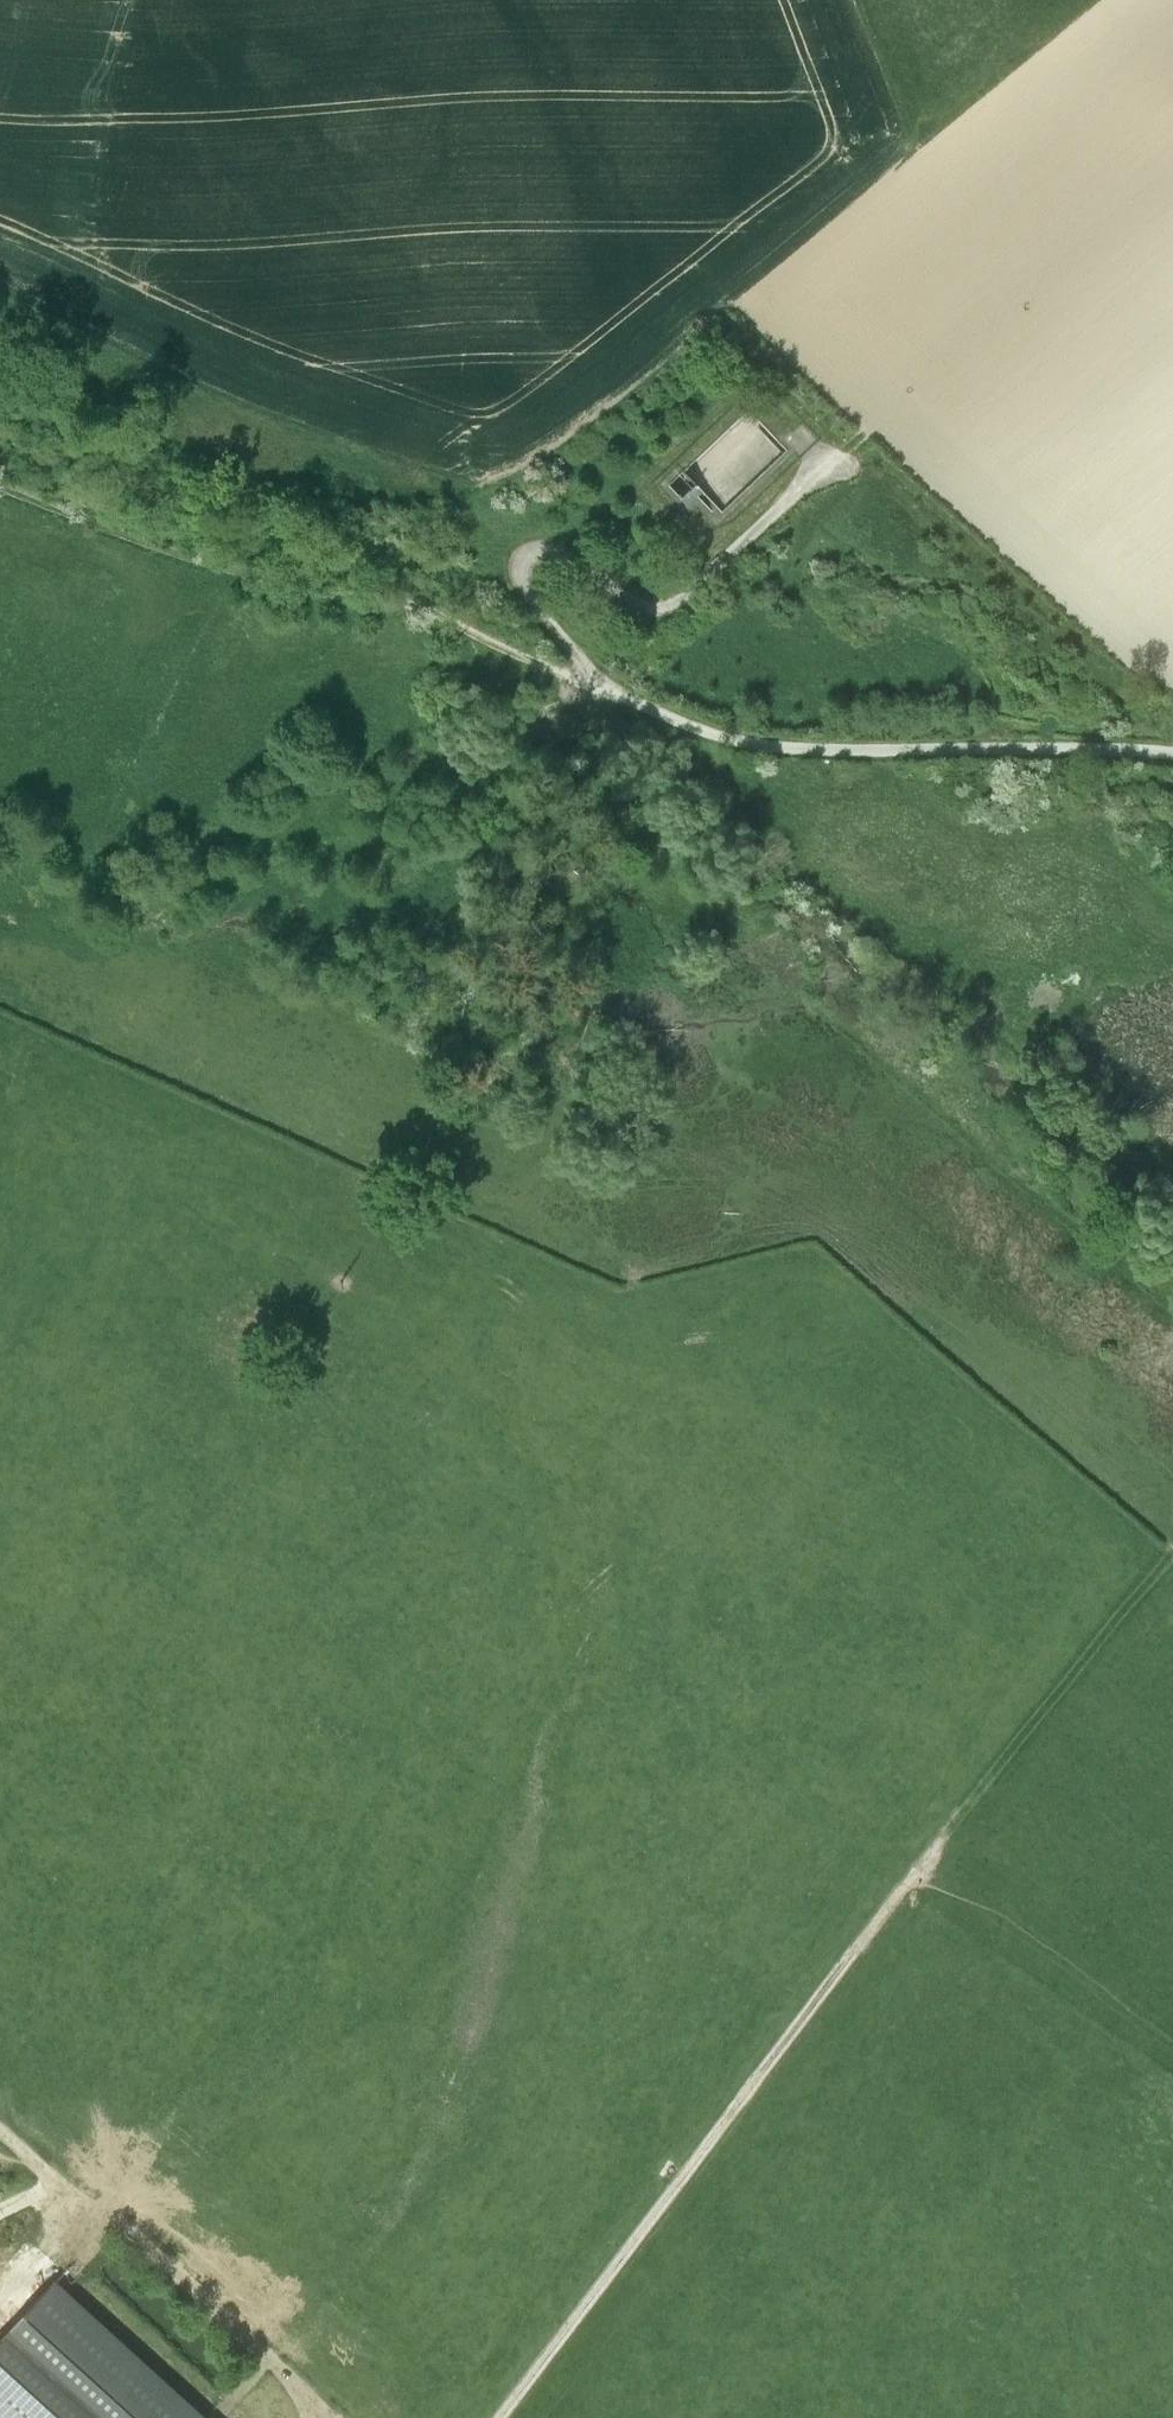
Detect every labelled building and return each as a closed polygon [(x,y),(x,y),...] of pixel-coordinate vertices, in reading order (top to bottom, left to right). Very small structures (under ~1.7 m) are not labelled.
[(55,2280),(0,2341),(0,2417),(207,2417),(55,2280)]
